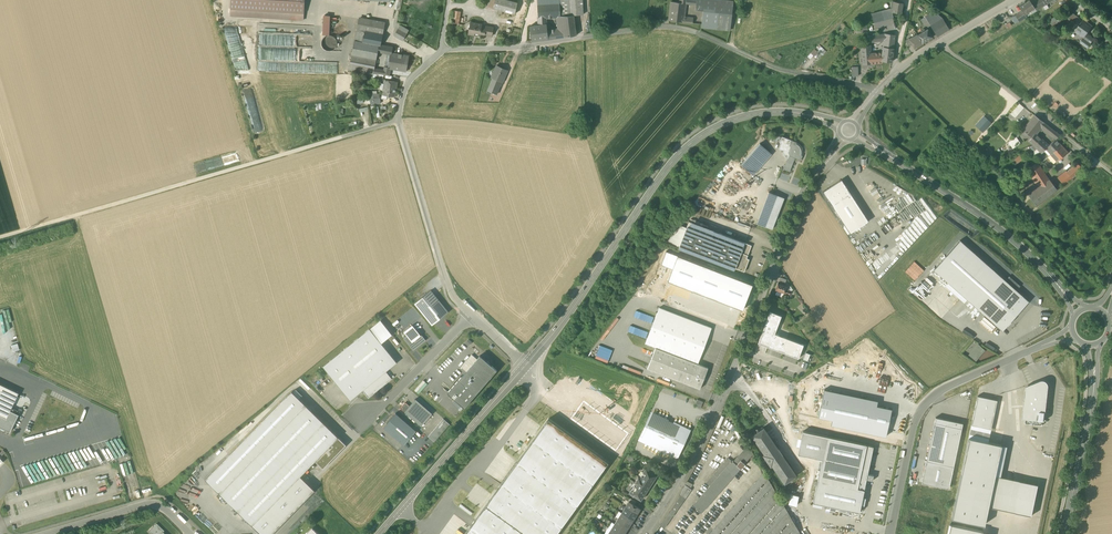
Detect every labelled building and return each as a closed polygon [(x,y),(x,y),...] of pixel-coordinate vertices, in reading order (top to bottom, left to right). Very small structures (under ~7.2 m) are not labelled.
[(230,9),(304,13),(305,0),(231,0),(230,9)] [(515,14),(518,3),(507,0),(490,0),(488,7),(502,11),(515,14)] [(569,16),(569,0),(559,0),(560,4),(560,16),(561,16),(569,16)] [(569,16),(574,16),(574,15),(583,15),(583,0),(569,0),(569,16)] [(730,31),(733,1),(725,0),(696,0),(696,4),(695,10),(703,11),(701,28),(730,31)] [(1023,11),(1025,14),(1034,8),(1029,0),(1020,7),(1023,11)] [(1034,8),(1036,11),(1043,7),(1046,5),(1043,0),(1029,0),(1034,8)] [(892,12),(901,13),(903,3),(894,1),(893,4),(892,8),(892,12)] [(669,21),(693,23),(693,18),(685,17),(686,3),(679,3),(679,2),(671,2),(669,21)] [(537,5),(538,17),(546,17),(557,16),(560,16),(560,4),(537,5)] [(871,14),(874,23),(878,22),(892,18),(893,18),(892,12),(892,8),(891,8),(887,9),(888,8),(886,8),(886,10),(871,14)] [(1037,11),(1036,11),(1034,8),(1025,14),(1026,16),(1027,17),(1037,11)] [(304,13),(230,9),(230,16),(304,20),(304,13)] [(451,22),(458,24),(460,12),(453,10),(451,22)] [(1019,22),(1026,16),(1025,14),(1023,11),(1016,16),(1019,22)] [(928,22),(937,37),(949,30),(944,22),(942,18),(934,12),(924,18),(927,23),(928,22)] [(1050,22),(1052,25),(1064,19),(1061,13),(1058,15),(1060,17),(1050,22)] [(1068,19),(1074,24),(1079,18),(1072,13),(1068,19)] [(1019,22),(1016,16),(1015,15),(1011,18),(1015,24),(1019,22)] [(569,16),(561,16),(564,37),(577,35),(576,30),(574,16),(569,16)] [(893,23),(892,18),(878,22),(879,27),(893,23)] [(358,19),(356,30),(383,35),(385,24),(358,19)] [(1083,37),(1084,38),(1087,34),(1092,27),(1083,20),(1076,30),(1082,34),(1081,36),(1083,37)] [(468,34),(474,35),(474,34),(478,35),(478,33),(485,35),(486,28),(482,27),(482,25),(482,24),(470,22),(468,34)] [(530,26),(532,41),(548,39),(547,32),(546,24),(538,25),(530,26)] [(277,43),(318,44),(318,33),(323,33),(323,26),(278,25),(278,39),(277,39),(277,43)] [(400,25),(398,29),(407,34),(409,31),(400,25)] [(394,35),(403,41),(407,34),(398,29),(394,35)] [(921,33),(917,35),(922,43),(932,37),(927,29),(925,31),(924,29),(920,32),(921,33)] [(381,46),(383,35),(356,30),(352,54),(376,59),(378,51),(383,52),(385,47),(381,46)] [(548,39),(559,37),(558,30),(547,32),(548,39)] [(869,43),(884,41),(885,34),(869,36),(869,43)] [(894,35),(885,34),(884,41),(894,42),(894,35)] [(917,46),(922,43),(917,35),(917,34),(909,39),(912,45),(914,47),(917,45),(917,46)] [(1080,42),(1087,48),(1094,39),(1087,34),(1084,38),(1083,37),(1080,42)] [(337,42),(336,39),(334,37),(331,35),(328,35),(325,36),(323,38),(321,40),(321,44),(322,46),(324,49),(327,50),(330,51),(333,50),(335,48),(337,45),(337,42)] [(882,63),(882,61),(883,52),(870,53),(870,45),(861,46),(863,65),(882,63)] [(826,52),(820,46),(817,49),(819,50),(818,51),(823,56),(826,52)] [(883,47),(883,52),(882,61),(891,62),(893,48),(883,47)] [(391,54),(389,67),(389,69),(390,69),(406,72),(408,56),(396,54),(392,53),(391,53),(391,54)] [(374,69),(376,59),(352,54),(348,70),(373,75),(374,73),(374,69)] [(501,83),(502,84),(503,82),(508,71),(496,66),(491,77),(493,78),(501,81),(500,83),(501,83)] [(389,76),(390,69),(389,69),(389,67),(385,67),(384,70),(374,69),(374,73),(389,76)] [(488,90),(496,94),(501,83),(500,83),(501,81),(493,78),(488,90)] [(384,84),(383,90),(382,95),(387,96),(390,96),(395,97),(396,89),(397,82),(385,81),(384,84)] [(1009,113),(1014,118),(1024,109),(1018,103),(1009,113)] [(1035,133),(1041,126),(1044,122),(1035,115),(1022,130),(1031,138),(1035,133)] [(1041,126),(1049,133),(1052,129),(1044,122),(1041,126)] [(1048,146),(1035,133),(1031,138),(1029,141),(1042,153),(1046,149),(1046,148),(1048,146)] [(788,146),(791,140),(782,137),(779,143),(781,143),(779,149),(783,151),(783,152),(785,157),(788,158),(789,155),(787,152),(790,147),(788,146)] [(1009,142),(1013,148),(1020,144),(1016,138),(1009,142)] [(1046,149),(1051,154),(1061,145),(1055,139),(1048,146),(1046,148),(1046,149)] [(783,169),(790,172),(795,158),(800,160),(802,156),(801,155),(801,153),(801,150),(800,147),(798,145),(796,144),(796,142),(791,140),(788,146),(790,147),(787,152),(789,155),(788,158),(783,169)] [(741,165),(751,174),(770,152),(760,143),(741,165)] [(1067,152),(1061,145),(1051,154),(1051,155),(1050,155),(1053,158),(1051,160),(1054,164),(1056,161),(1057,162),(1067,152)] [(1015,160),(1017,163),(1023,159),(1021,155),(1015,160)] [(1036,184),(1038,188),(1049,180),(1037,162),(1026,169),(1036,184)] [(1066,172),(1072,178),(1083,169),(1077,163),(1066,172)] [(1064,185),(1072,178),(1066,172),(1058,178),(1064,185)] [(1049,179),(1049,180),(1038,188),(1028,195),(1036,205),(1057,190),(1049,179)] [(841,180),(823,192),(850,233),(868,221),(841,180)] [(1038,188),(1036,184),(1025,191),(1028,195),(1038,188)] [(756,223),(772,229),(784,198),(768,192),(756,223)] [(689,222),(686,228),(711,237),(713,231),(689,222)] [(667,242),(679,247),(686,228),(681,226),(667,242)] [(679,247),(735,268),(745,243),(713,231),(711,237),(686,228),(679,247)] [(948,283),(967,299),(995,325),(1022,295),(960,240),(934,270),(948,283)] [(752,246),(745,243),(735,268),(744,272),(749,259),(747,258),(752,246)] [(754,285),(679,256),(669,282),(744,311),(754,285)] [(915,280),(924,270),(914,261),(905,271),(915,280)] [(775,290),(784,293),(785,289),(787,285),(778,282),(775,290)] [(967,299),(948,283),(945,286),(964,303),(967,299)] [(414,303),(432,325),(448,312),(431,290),(414,303)] [(1022,295),(995,325),(1002,331),(1007,325),(1011,321),(1028,301),(1022,295)] [(645,344),(655,348),(698,364),(712,328),(659,308),(645,344)] [(781,316),(770,312),(758,343),(798,359),(803,345),(774,334),(781,316)] [(380,320),(370,329),(381,343),(392,334),(380,320)] [(420,336),(420,335),(412,325),(404,332),(407,335),(412,342),(420,336)] [(323,366),(350,400),(362,390),(386,371),(397,362),(381,343),(370,329),(369,329),(323,366)] [(426,340),(421,335),(420,335),(420,336),(412,342),(407,335),(403,338),(413,350),(426,340)] [(969,355),(971,357),(980,347),(978,344),(969,355)] [(980,347),(971,357),(976,361),(985,351),(980,347)] [(647,369),(689,385),(698,364),(655,348),(647,369)] [(471,349),(469,352),(471,354),(460,366),(465,370),(479,355),(471,349)] [(812,355),(806,353),(803,360),(810,362),(808,361),(810,355),(812,355)] [(447,393),(464,408),(497,370),(480,355),(447,393)] [(708,368),(698,364),(689,385),(700,389),(708,368)] [(386,371),(362,390),(368,398),(392,379),(386,371)] [(1022,418),(1025,419),(1026,415),(1024,414),(1027,387),(1039,382),(1047,383),(1043,420),(1044,421),(1048,386),(1048,385),(1048,383),(1046,381),(1044,380),(1041,380),(1025,386),(1022,418)] [(1025,419),(1043,420),(1047,383),(1039,382),(1027,387),(1024,414),(1026,415),(1025,419)] [(4,423),(10,410),(11,407),(18,393),(0,384),(0,421),(4,423)] [(205,479),(219,493),(305,405),(299,399),(302,395),(297,391),(296,389),(293,392),(292,392),(286,396),(205,479)] [(831,425),(885,437),(891,409),(821,394),(816,417),(832,420),(831,425)] [(997,400),(977,396),(971,425),(991,429),(997,400)] [(415,399),(409,406),(404,412),(421,426),(432,414),(415,399)] [(583,400),(570,418),(616,452),(629,434),(583,400)] [(400,408),(404,412),(409,406),(405,402),(400,408)] [(448,404),(445,408),(455,417),(458,413),(448,404)] [(300,476),(315,461),(338,437),(305,405),(219,493),(252,525),(300,476)] [(18,414),(10,410),(4,423),(0,421),(0,427),(9,432),(18,414)] [(651,411),(649,416),(689,434),(691,429),(674,422),(673,423),(668,420),(668,419),(651,411)] [(383,427),(404,445),(416,431),(396,413),(383,427)] [(649,416),(640,436),(679,454),(689,434),(649,416)] [(963,423),(935,417),(926,461),(953,467),(963,423)] [(465,533),(556,533),(608,462),(548,418),(465,533)] [(443,419),(428,436),(434,442),(449,424),(443,419)] [(991,429),(971,425),(968,438),(988,442),(991,429)] [(772,465),(784,483),(796,476),(763,428),(752,436),(764,454),(763,455),(771,466),(772,465)] [(799,447),(798,454),(822,459),(827,437),(803,431),(801,439),(799,447)] [(679,454),(640,436),(638,440),(677,458),(679,454)] [(346,445),(338,437),(315,461),(323,468),(333,458),(332,457),(333,455),(335,456),(346,445)] [(862,497),(864,490),(857,488),(866,445),(827,437),(822,459),(813,503),(822,505),(859,513),(861,505),(862,497)] [(988,442),(968,438),(951,518),(984,525),(988,506),(994,475),(1001,445),(988,442)] [(737,456),(740,460),(736,464),(732,460),(732,461),(728,457),(706,482),(710,486),(693,505),(702,512),(740,469),(741,469),(745,464),(745,463),(753,454),(748,444),(737,456)] [(873,446),(866,445),(857,488),(864,490),(866,480),(867,474),(873,446)] [(1001,445),(994,475),(1000,476),(1006,446),(1001,445)] [(926,461),(921,483),(949,488),(953,467),(926,461)] [(629,493),(641,500),(657,475),(645,467),(639,477),(638,477),(635,482),(636,483),(629,493)] [(764,472),(709,533),(800,533),(764,472)] [(1038,485),(1000,476),(994,475),(988,506),(1032,516),(1038,485)] [(300,476),(252,525),(261,533),(271,533),(315,490),(300,476)] [(660,524),(664,527),(692,489),(685,484),(683,489),(676,503),(660,524)] [(798,496),(791,494),(788,504),(796,506),(798,496)] [(629,502),(625,507),(636,514),(640,509),(634,505),(629,501),(629,502)] [(625,507),(622,512),(633,520),(636,514),(625,507)] [(622,512),(618,518),(629,525),(633,520),(622,512)] [(618,518),(614,524),(626,531),(629,525),(618,518)] [(152,533),(165,533),(163,532),(164,531),(156,523),(149,531),(152,533)] [(611,529),(619,533),(624,533),(626,531),(614,524),(611,529)] [(950,524),(948,533),(982,533),(983,532),(983,531),(950,524)]
